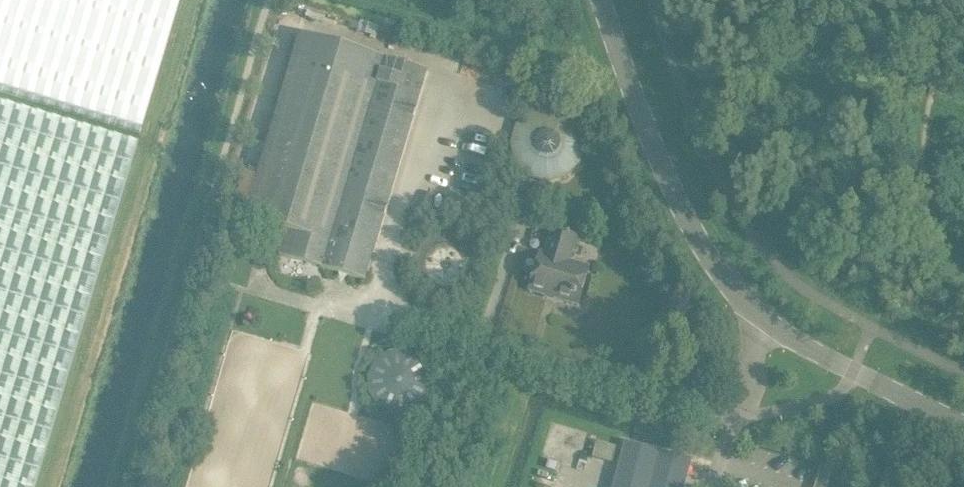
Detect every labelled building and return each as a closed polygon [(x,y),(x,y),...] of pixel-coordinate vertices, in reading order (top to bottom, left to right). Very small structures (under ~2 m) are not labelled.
[(140,131),(179,0),(0,0),(0,90),(140,131)] [(300,34),(258,178),(244,174),(232,215),(287,231),(280,256),(365,282),(427,71),(300,34)] [(136,147),(0,106),(0,486),(35,486),(136,147)] [(515,126),(509,145),(515,164),(528,179),(546,183),(566,178),(580,165),(585,146),(581,128),(568,114),(549,109),(532,112),(515,126)] [(529,291),(573,304),(576,295),(581,296),(587,277),(582,275),(585,266),(570,262),(577,237),(552,230),(545,254),(540,253),(529,291)] [(615,486),(684,486),(691,461),(626,444),(615,486)]
